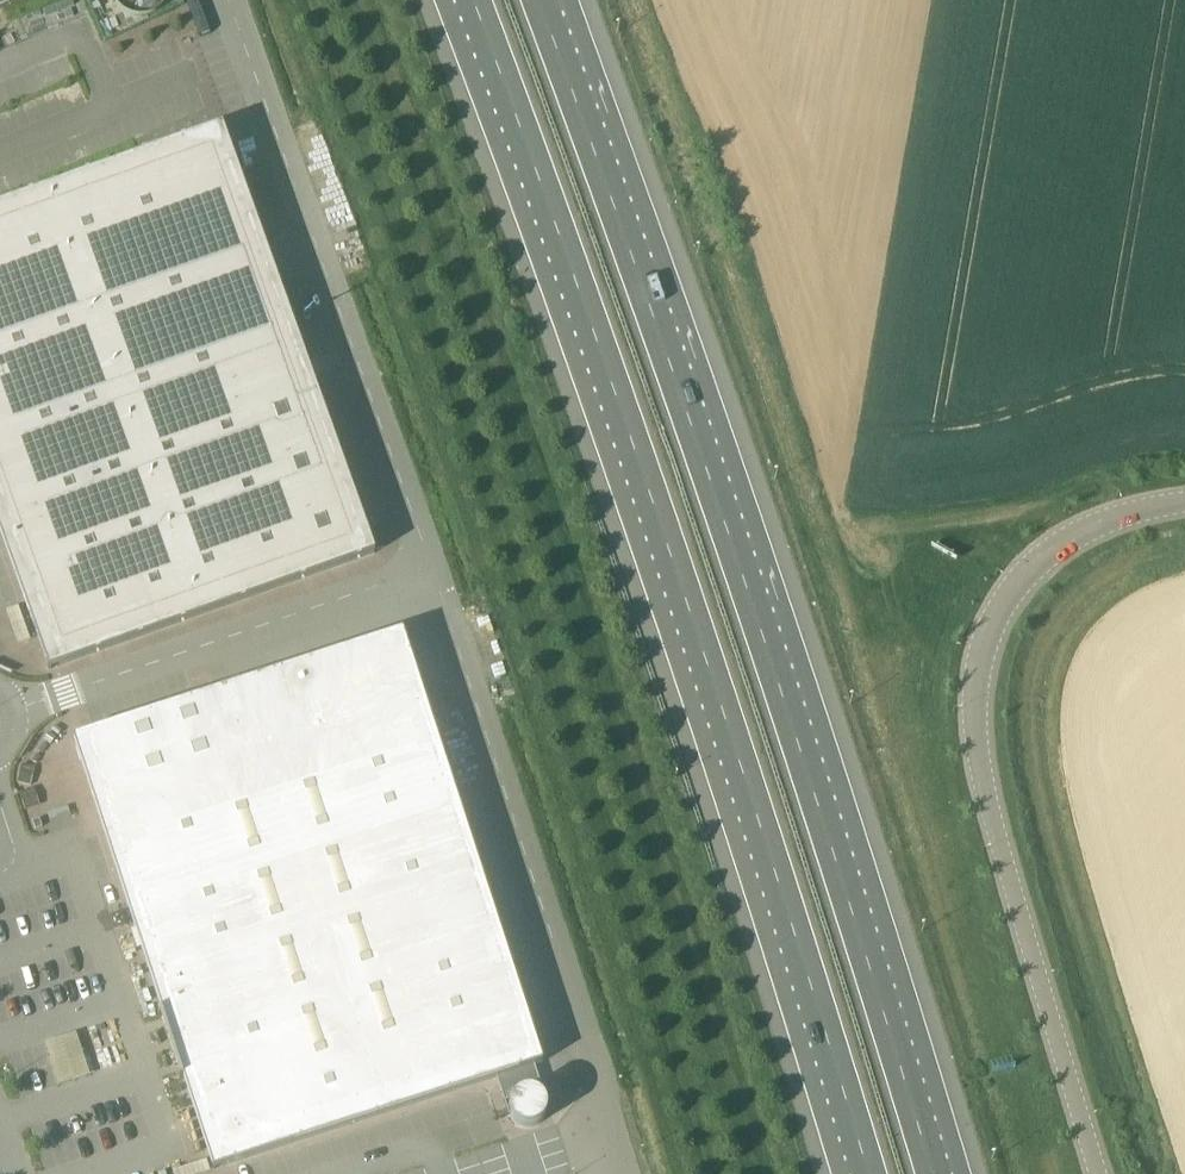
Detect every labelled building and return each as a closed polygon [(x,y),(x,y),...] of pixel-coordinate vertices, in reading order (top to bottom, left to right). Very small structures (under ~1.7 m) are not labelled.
[(59,666),(375,554),(223,126),(0,206),(0,500),(59,666)] [(84,735),(224,1167),(497,1078),(509,1116),(511,1115),(512,1118),(514,1121),(516,1123),(517,1124),(519,1125),(520,1126),(522,1126),(524,1127),(525,1127),(527,1128),(528,1128),(531,1127),(534,1127),(537,1126),(540,1124),(542,1122),(543,1121),(544,1119),(545,1118),(545,1117),(546,1115),(546,1114),(547,1111),(547,1110),(547,1107),(546,1104),(548,1104),(535,1066),(543,1063),(402,632),(84,735)] [(46,762),(15,771),(24,800),(55,790),(46,762)] [(45,1040),(56,1083),(91,1074),(80,1031),(45,1040)]
